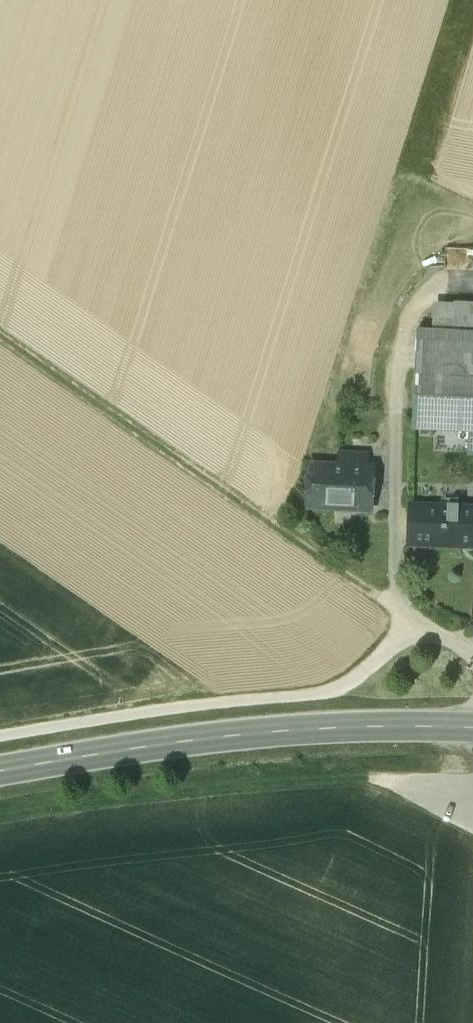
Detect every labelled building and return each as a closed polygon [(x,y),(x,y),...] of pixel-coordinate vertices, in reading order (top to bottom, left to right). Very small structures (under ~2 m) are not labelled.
[(445,267),(472,266),(471,246),(444,247),(445,267)] [(435,304),(434,330),(472,332),(472,305),(435,304)] [(417,330),(413,429),(470,432),(469,453),(472,453),(472,332),(434,330),(417,330)] [(368,453),(338,452),(337,468),(367,469),(368,453)] [(337,468),(310,467),(308,506),(370,509),(371,470),(337,468)] [(409,511),(408,546),(409,546),(409,544),(431,545),(431,547),(459,548),(459,542),(472,542),(472,507),(459,506),(459,513),(409,511)]
